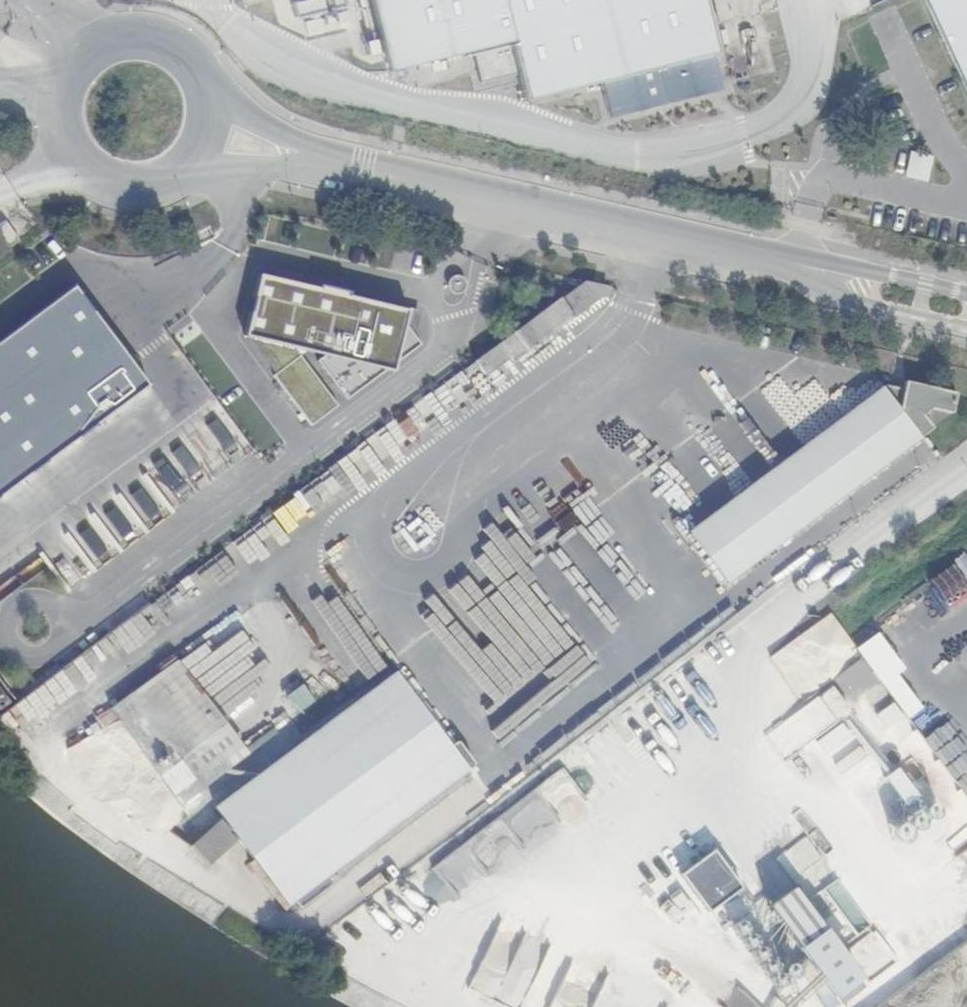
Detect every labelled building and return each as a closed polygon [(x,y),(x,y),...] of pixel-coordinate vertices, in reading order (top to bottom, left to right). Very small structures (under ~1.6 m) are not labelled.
[(243,8),(278,0),(241,0),(243,8)] [(504,0),(367,0),(386,73),(514,43),(504,0)] [(514,43),(526,90),(714,43),(704,0),(504,0),(514,43)] [(966,96),(966,17),(959,0),(924,0),(966,96)] [(926,182),(933,158),(909,151),(902,175),(926,182)] [(261,273),(247,335),(397,369),(411,308),(261,273)] [(510,362),(605,293),(602,286),(580,281),(474,360),(486,376),(509,360),(510,362)] [(150,384),(76,286),(0,343),(0,496),(150,384)] [(906,389),(901,410),(885,388),(692,532),(729,582),(935,429),(925,416),(934,409),(955,415),(959,394),(908,382),(906,389)] [(885,388),(901,410),(906,389),(889,385),(885,388)] [(112,706),(182,800),(249,756),(177,659),(146,680),(112,706)] [(333,878),(473,773),(472,773),(479,767),(479,765),(466,748),(465,748),(458,753),(398,673),(218,808),(226,819),(191,849),(209,866),(240,837),(293,908),(299,903),(304,910),(305,911),(306,911),(337,887),(338,885),(333,878)] [(478,864),(497,848),(481,829),(435,869),(460,898),(487,875),(478,864)] [(806,842),(778,855),(786,872),(814,859),(806,842)] [(793,885),(758,908),(717,847),(677,874),(733,957),(726,962),(756,1006),(797,1006),(800,1005),(801,1006),(832,1006),(861,987),(793,885)] [(837,883),(823,893),(853,932),(867,922),(837,883)]
